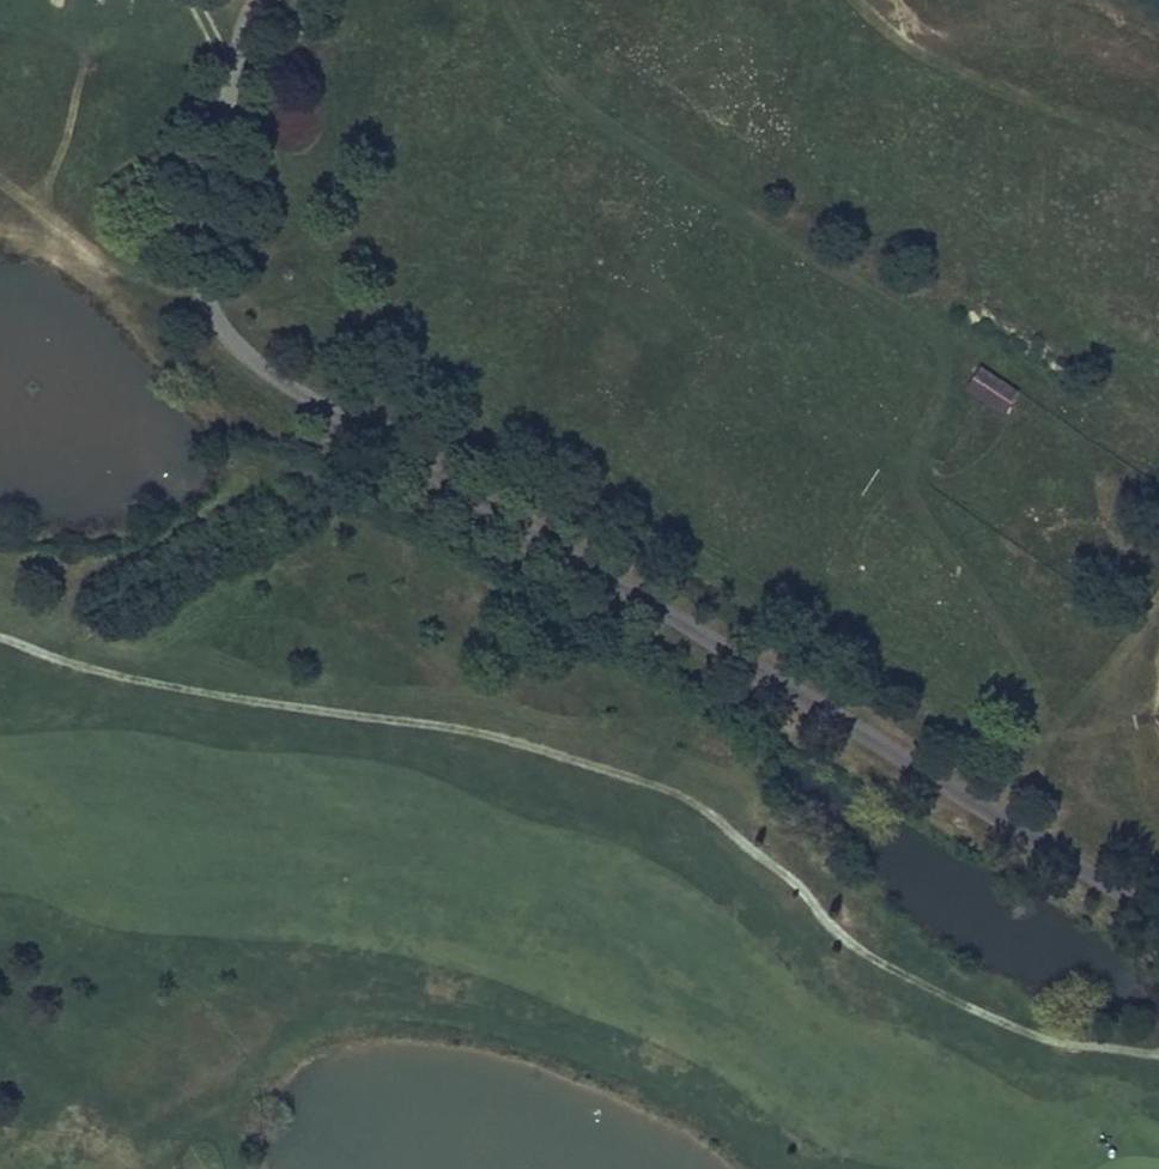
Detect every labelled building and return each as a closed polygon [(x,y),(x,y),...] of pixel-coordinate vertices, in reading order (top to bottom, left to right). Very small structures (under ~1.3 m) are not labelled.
[(966,391),(1009,408),(1019,383),(976,366),(966,391)]
